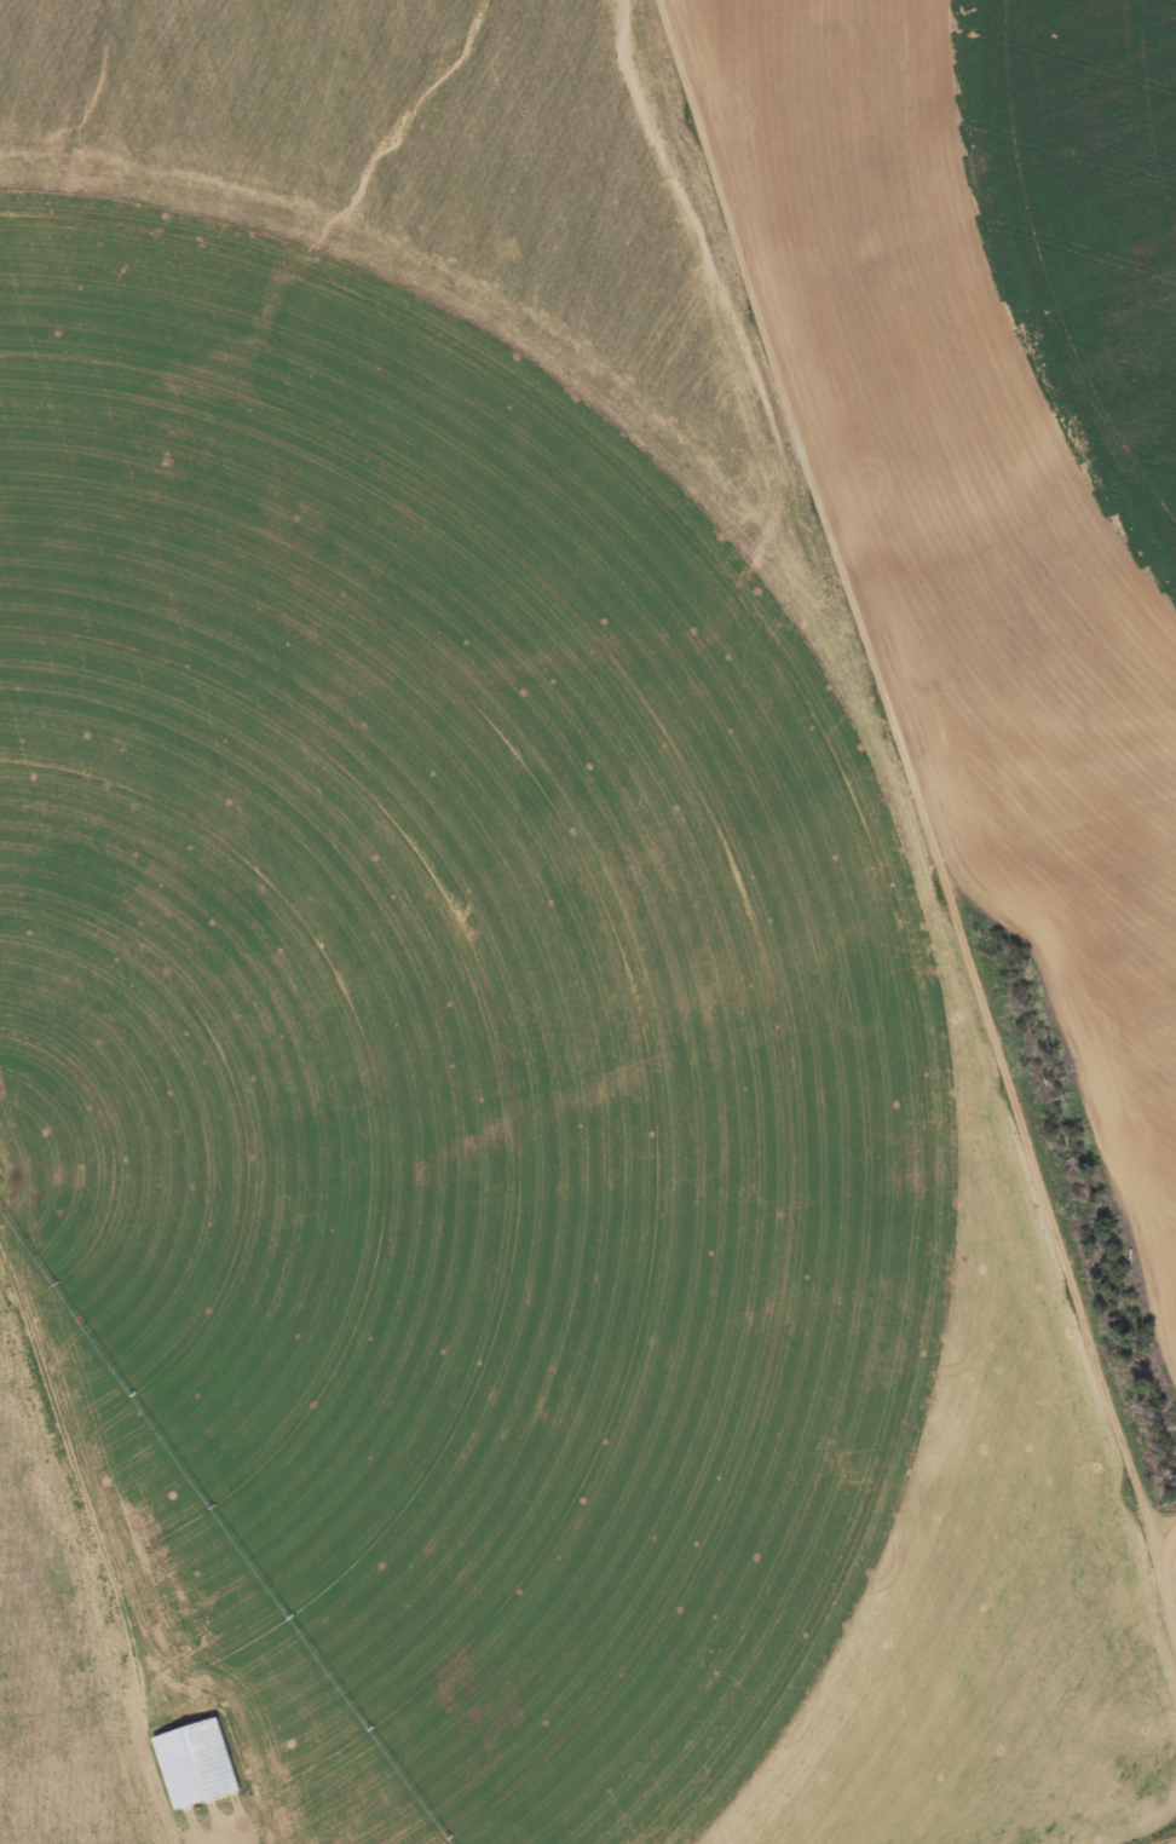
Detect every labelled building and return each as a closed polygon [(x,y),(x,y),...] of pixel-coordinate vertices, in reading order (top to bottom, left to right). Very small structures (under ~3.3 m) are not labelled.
[(226,1720),(159,1739),(180,1814),(247,1795),(226,1720)]
